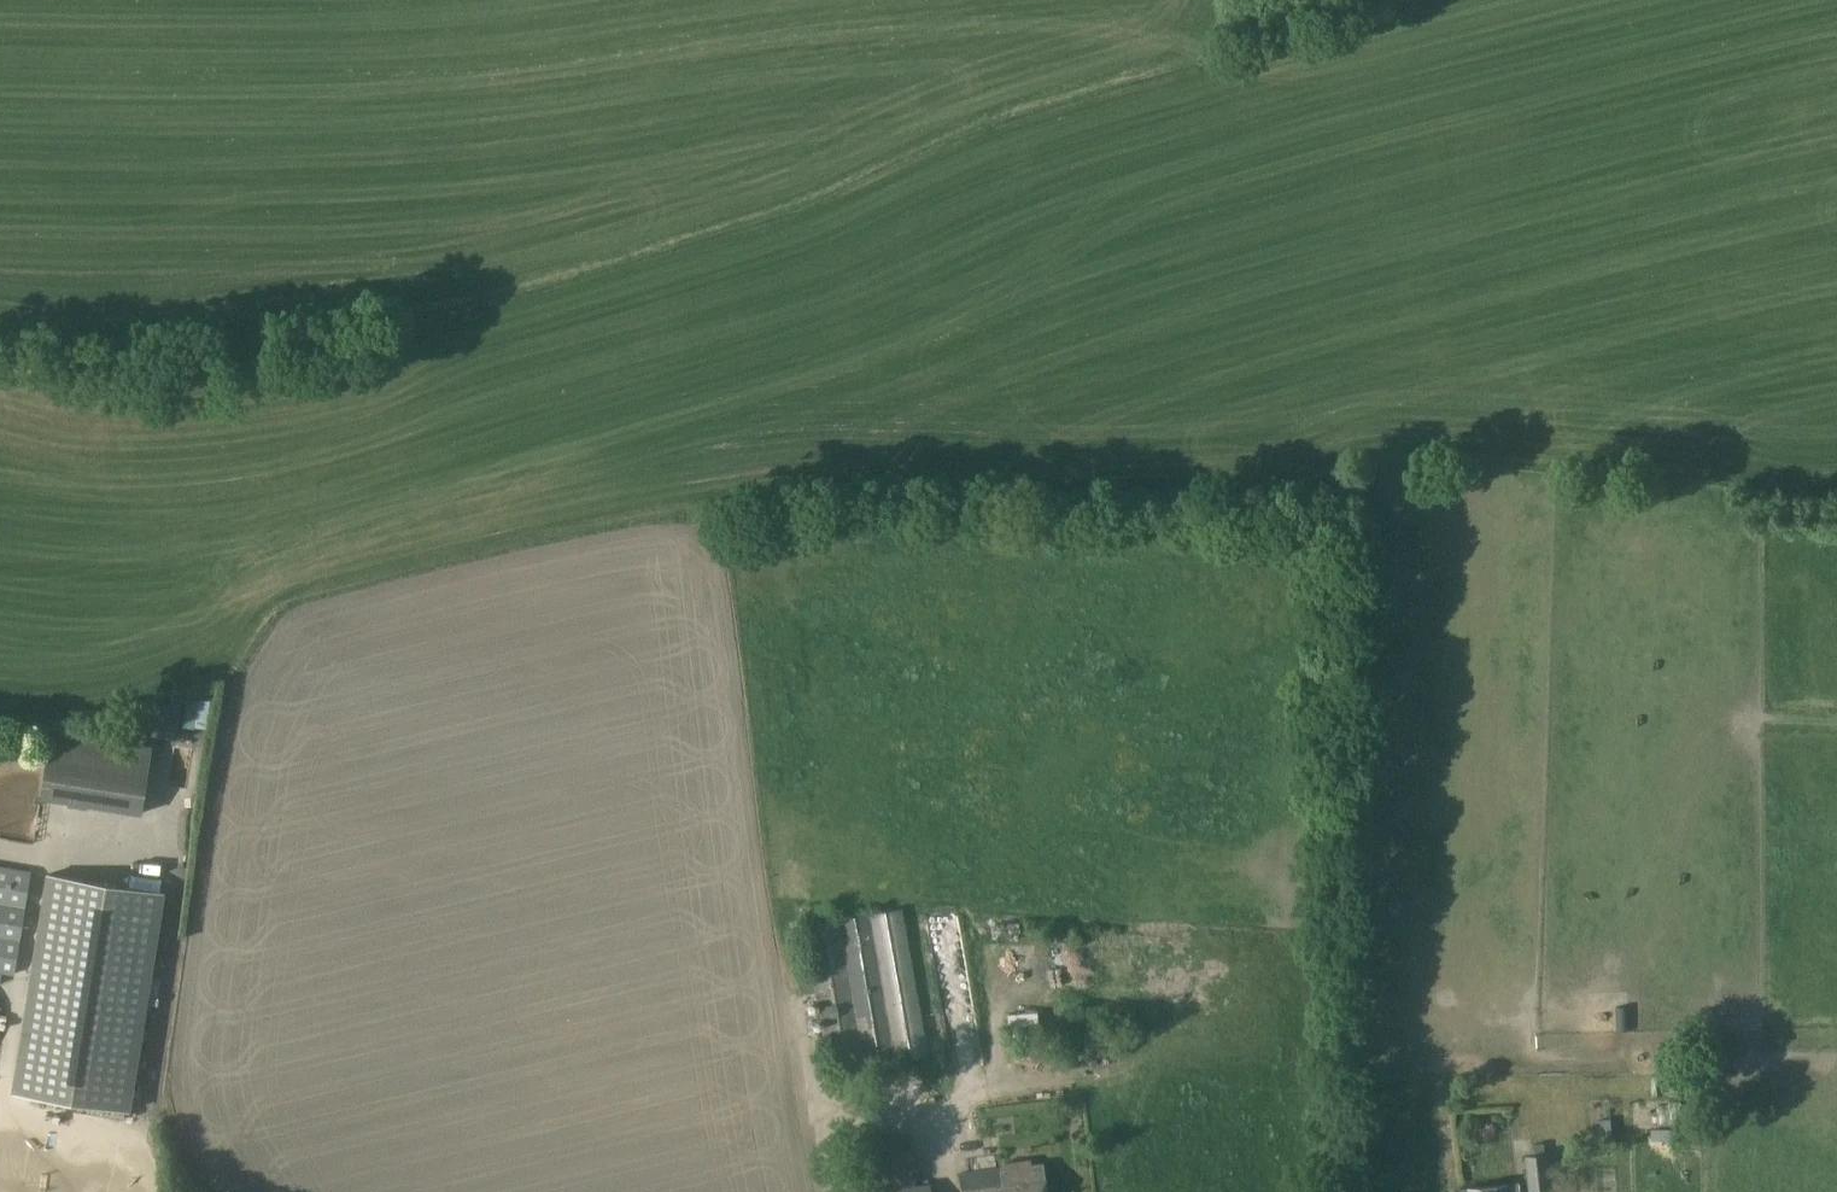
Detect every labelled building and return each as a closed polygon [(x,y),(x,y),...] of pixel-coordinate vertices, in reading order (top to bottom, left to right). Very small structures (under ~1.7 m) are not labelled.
[(53,736),(43,797),(143,812),(152,751),(53,736)] [(31,871),(0,866),(0,974),(15,976),(31,871)] [(165,892),(161,891),(48,874),(14,1091),(131,1109),(165,892)] [(902,909),(899,909),(803,926),(829,1073),(928,1055),(902,909)] [(966,952),(958,914),(927,920),(942,991),(965,987),(958,954),(966,952)] [(970,990),(944,990),(944,1002),(970,1002),(970,990)] [(1544,1155),(1524,1157),(1528,1191),(1531,1191),(1548,1190),(1544,1155)] [(963,1191),(1045,1191),(1042,1165),(1030,1166),(1029,1161),(1001,1164),(1002,1169),(961,1173),(963,1191)] [(912,1167),(865,1172),(867,1190),(914,1185),(912,1167)] [(914,1185),(867,1190),(868,1191),(931,1191),(930,1184),(914,1185)] [(1460,1190),(1460,1191),(1518,1191),(1517,1184),(1460,1190)]
